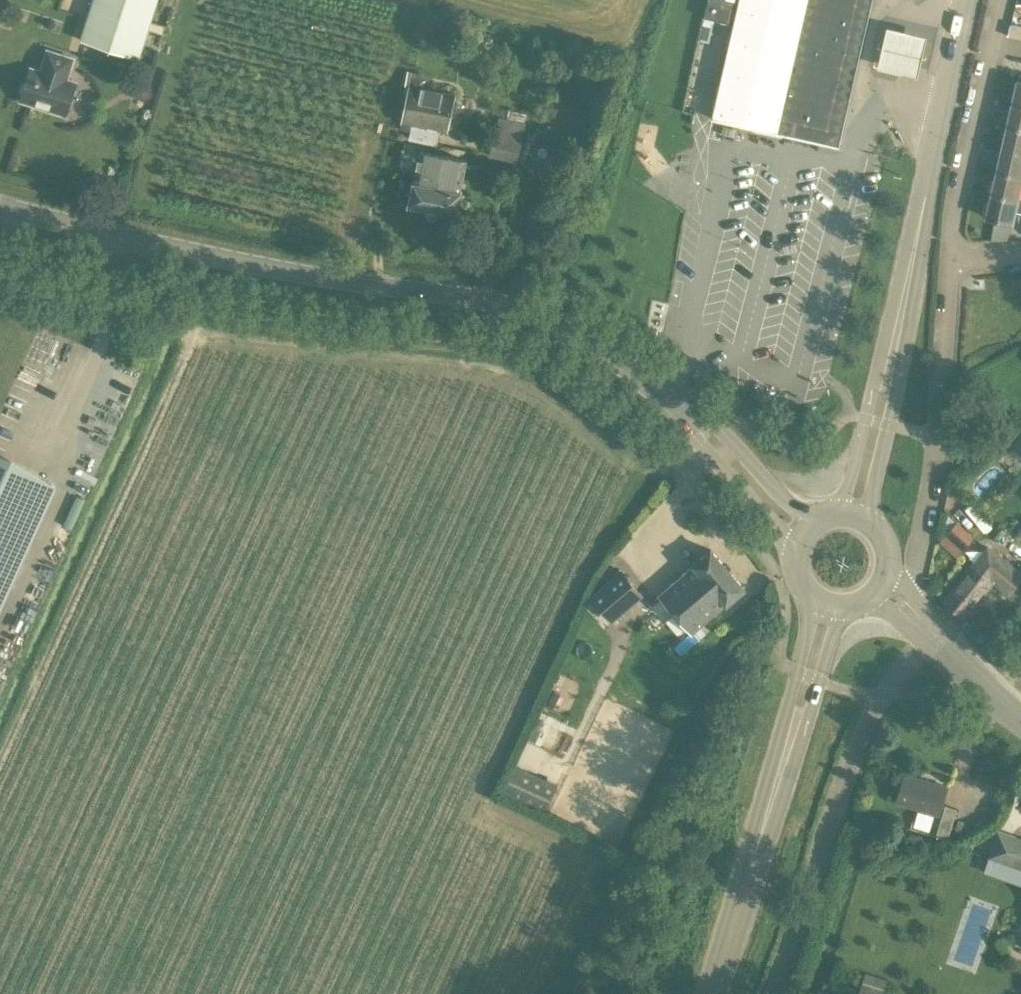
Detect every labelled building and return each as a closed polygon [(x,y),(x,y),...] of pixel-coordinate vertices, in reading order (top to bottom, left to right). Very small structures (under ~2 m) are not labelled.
[(157,0),(94,0),(81,40),(139,59),(157,0)] [(705,17),(733,23),(712,117),(783,133),(839,145),(872,0),(708,0),(705,17)] [(878,61),(918,71),(927,31),(887,22),(878,61)] [(1011,23),(1008,35),(1020,38),(1020,26),(1011,23)] [(76,83),(67,80),(73,59),(47,51),(41,71),(31,68),(20,101),(66,115),(76,83)] [(448,130),(455,94),(420,87),(423,73),(404,69),(401,84),(410,86),(400,129),(409,130),(408,139),(423,142),(437,144),(440,129),(448,130)] [(1011,102),(1020,104),(1020,80),(1017,79),(1011,102)] [(1011,102),(1006,125),(1020,128),(1020,104),(1011,102)] [(516,161),(520,135),(523,121),(502,117),(499,117),(490,155),(516,161)] [(1001,147),(1020,152),(1020,128),(1006,125),(1001,147)] [(996,170),(1020,176),(1020,152),(1001,147),(996,170)] [(410,201),(409,201),(409,204),(412,205),(413,204),(428,207),(428,209),(437,211),(438,209),(453,212),(454,213),(457,213),(458,211),(457,211),(461,194),(462,191),(460,191),(466,159),(421,150),(415,180),(414,180),(410,201)] [(996,170),(991,193),(1019,199),(1020,190),(1020,176),(996,170)] [(985,216),(995,218),(1011,222),(1012,222),(1015,212),(1020,213),(1020,199),(1019,199),(991,193),(985,216)] [(1007,240),(1011,222),(995,218),(991,241),(1007,240)] [(1013,447),(1020,453),(1020,434),(1013,447)] [(53,483),(0,460),(0,599),(53,483)] [(957,521),(945,535),(940,542),(957,557),(975,536),(957,521)] [(972,564),(944,600),(965,617),(993,581),(1009,594),(1020,578),(1020,571),(988,544),(972,564)] [(711,548),(692,564),(693,565),(659,595),(691,632),(726,603),(745,587),(711,548)] [(644,594),(621,569),(590,596),(613,621),(644,594)] [(554,689),(546,704),(553,708),(561,693),(554,689)] [(543,813),(553,794),(557,785),(515,765),(503,791),(528,805),(543,813)] [(939,813),(947,786),(905,773),(897,801),(939,813)] [(936,835),(948,839),(957,808),(945,805),(936,835)] [(997,834),(987,862),(1020,873),(1020,842),(997,834)]
